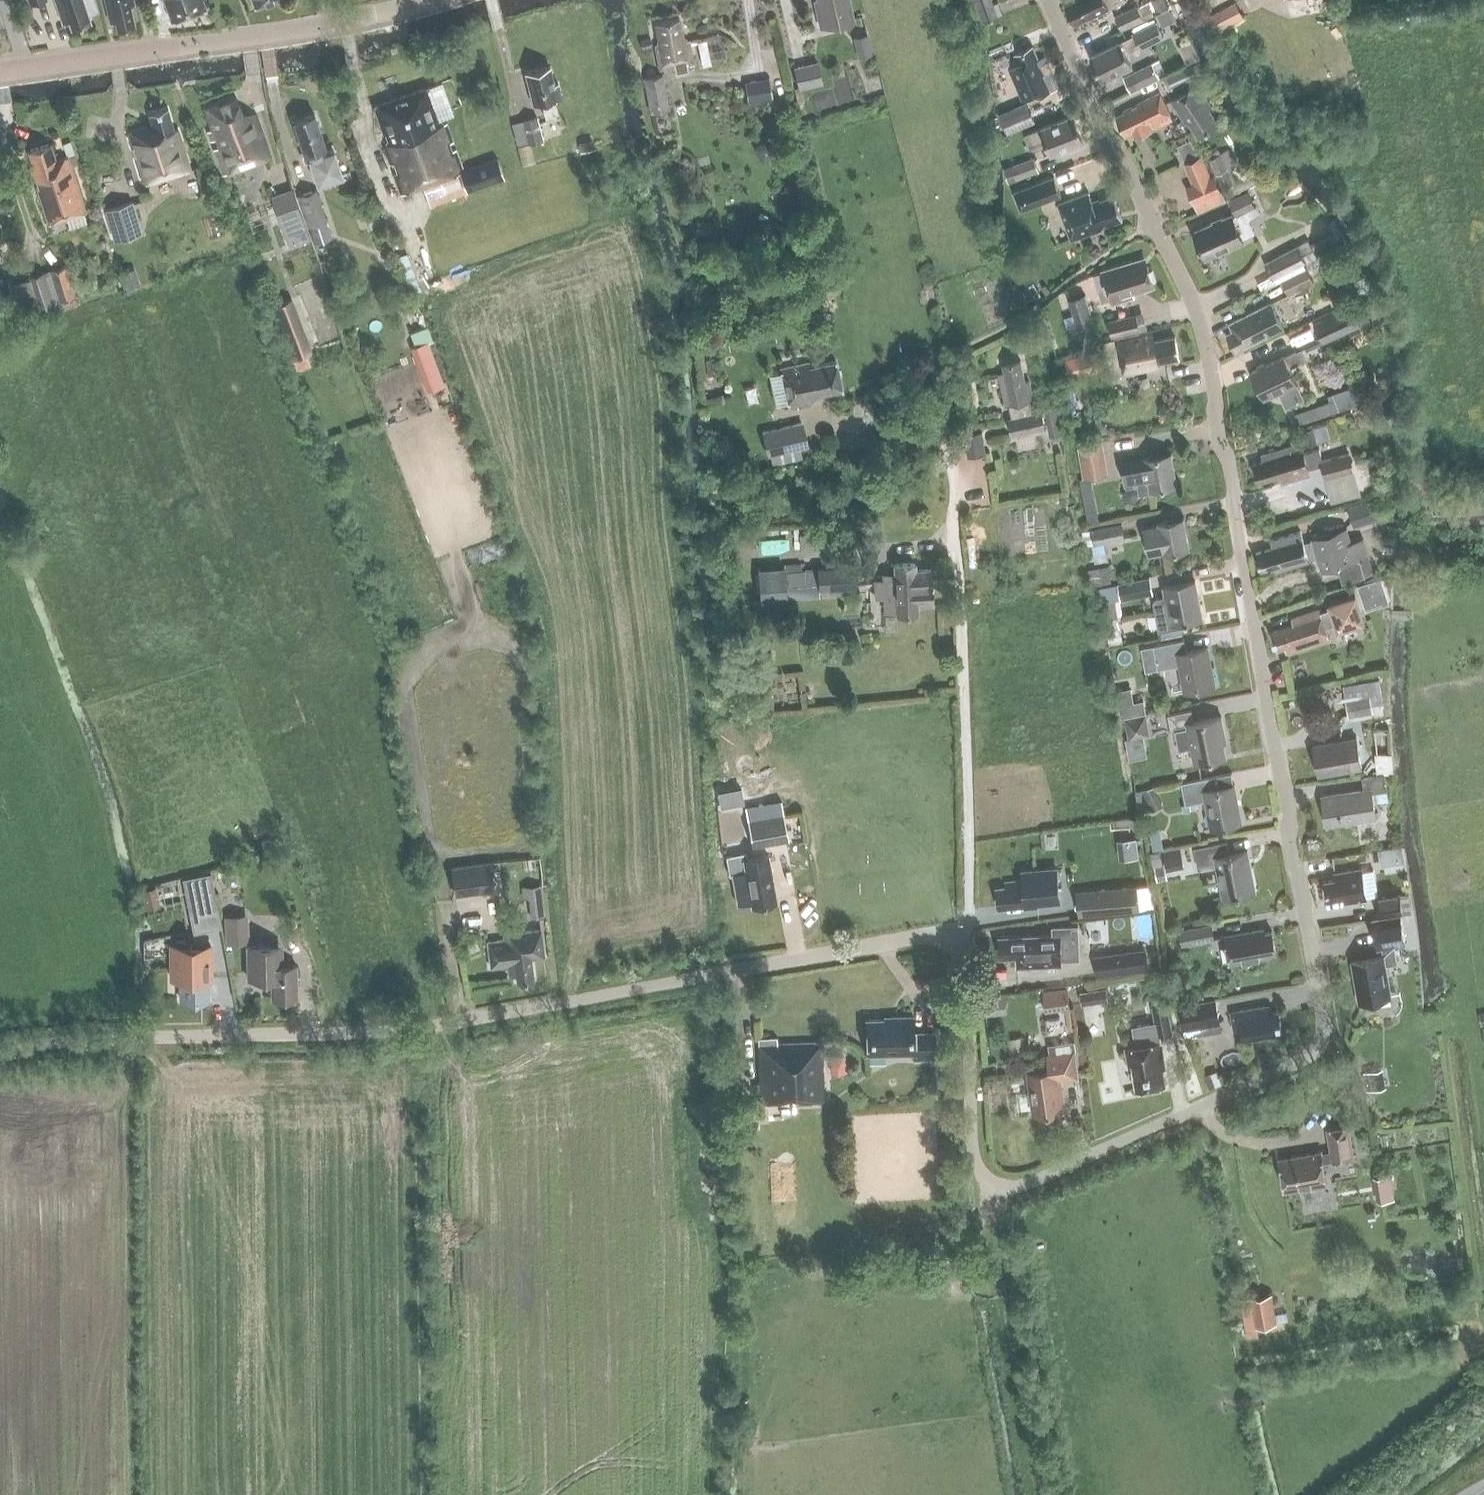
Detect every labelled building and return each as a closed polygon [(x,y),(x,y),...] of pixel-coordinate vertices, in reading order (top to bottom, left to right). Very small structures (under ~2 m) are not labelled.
[(71,28),(90,21),(87,14),(97,10),(93,0),(55,0),(63,22),(69,20),(71,28)] [(117,28),(134,24),(129,3),(133,2),(133,0),(105,0),(110,21),(115,20),(117,28)] [(172,21),(205,8),(202,0),(165,0),(172,21)] [(819,25),(852,17),(848,0),(813,0),(819,25)] [(983,21),(1002,14),(998,2),(993,3),(992,0),(975,0),(983,21)] [(1065,5),(1074,24),(1088,17),(1090,18),(1109,10),(1109,9),(1122,3),(1120,0),(1077,0),(1065,5)] [(1115,18),(1121,30),(1143,20),(1153,15),(1153,13),(1167,6),(1164,0),(1152,0),(1137,8),(1115,18)] [(1241,16),(1234,2),(1201,18),(1208,32),(1241,16)] [(1170,7),(1157,14),(1163,25),(1176,19),(1170,7)] [(660,45),(655,46),(660,71),(676,67),(678,73),(688,71),(687,65),(695,63),(690,41),(685,43),(679,19),(655,25),(660,45)] [(1102,81),(1131,66),(1125,53),(1139,46),(1139,48),(1163,36),(1155,22),(1132,33),(1133,35),(1119,42),(1090,56),(1102,81)] [(872,53),(866,33),(852,37),(857,57),(872,53)] [(650,39),(640,40),(642,48),(651,47),(650,39)] [(1011,71),(1023,98),(1033,94),(1034,97),(1058,88),(1044,57),(1038,60),(1032,46),(1015,54),(1021,67),(1011,71)] [(820,81),(816,61),(793,66),(797,86),(820,81)] [(1159,78),(1152,62),(1123,76),(1130,92),(1159,78)] [(1198,78),(1192,64),(1166,76),(1172,90),(1198,78)] [(553,83),(549,67),(524,73),(531,105),(541,102),(545,120),(557,117),(553,100),(559,98),(556,82),(553,83)] [(673,109),(667,75),(648,79),(654,113),(673,109)] [(744,101),(768,98),(765,78),(741,81),(744,101)] [(1211,90),(1206,82),(1198,87),(1203,95),(1211,90)] [(1197,85),(1170,101),(1184,124),(1187,122),(1196,137),(1217,125),(1208,110),(1211,108),(1197,85)] [(427,88),(373,108),(386,146),(380,148),(387,165),(390,164),(393,174),(390,175),(398,197),(404,195),(458,175),(463,190),(463,192),(503,178),(496,158),(462,170),(455,150),(451,152),(448,144),(452,143),(445,124),(440,126),(427,88)] [(1159,94),(1123,111),(1123,113),(1116,117),(1125,136),(1132,132),(1135,138),(1172,120),(1159,94)] [(213,130),(208,131),(222,174),(268,158),(254,116),(243,120),(235,96),(205,106),(213,130)] [(1007,132),(1033,121),(1025,103),(999,113),(1007,132)] [(152,128),(128,136),(142,184),(189,170),(177,132),(173,133),(166,110),(148,115),(152,128)] [(313,115),(292,121),(303,155),(304,155),(306,162),(309,161),(316,183),(339,175),(330,146),(324,148),(313,115)] [(541,139),(536,117),(521,121),(526,142),(541,139)] [(1047,155),(1083,141),(1073,117),(1026,135),(1030,146),(1042,142),(1047,155)] [(594,149),(591,139),(579,142),(581,152),(594,149)] [(67,218),(70,227),(86,222),(83,213),(85,212),(66,156),(54,160),(48,143),(27,150),(32,166),(28,167),(47,225),(67,218)] [(1209,158),(1222,189),(1235,183),(1221,152),(1209,158)] [(1040,171),(1034,156),(1003,167),(1009,183),(1040,171)] [(1186,189),(1197,214),(1224,203),(1213,177),(1210,179),(1201,158),(1184,166),(1193,186),(1186,189)] [(1055,179),(1015,193),(1021,211),(1062,198),(1055,179)] [(292,187),(271,195),(285,232),(306,225),(292,187)] [(297,195),(312,243),(329,237),(314,190),(297,195)] [(1248,191),(1228,200),(1235,215),(1255,205),(1248,191)] [(1089,195),(1059,205),(1071,242),(1101,232),(1101,230),(1114,226),(1113,221),(1121,218),(1115,200),(1093,207),(1089,195)] [(131,201),(104,209),(113,240),(140,232),(131,201)] [(1243,244),(1231,217),(1192,233),(1204,261),(1243,244)] [(1310,244),(1317,256),(1337,245),(1330,233),(1310,244)] [(1264,263),(1273,280),(1317,256),(1310,244),(1308,239),(1264,263)] [(1136,264),(1102,275),(1112,305),(1134,298),(1132,293),(1153,287),(1146,266),(1138,269),(1136,264)] [(74,297),(64,267),(45,273),(54,303),(74,297)] [(1313,283),(1306,268),(1281,280),(1288,295),(1313,283)] [(134,285),(129,269),(117,273),(122,289),(134,285)] [(53,303),(43,274),(27,279),(36,308),(53,303)] [(27,279),(6,285),(15,315),(36,308),(27,279)] [(1033,282),(1021,289),(1029,302),(1041,294),(1033,282)] [(1346,290),(1331,298),(1334,306),(1350,299),(1346,290)] [(1091,323),(1084,297),(1068,302),(1072,315),(1064,317),(1068,330),(1091,323)] [(304,355),(285,302),(270,307),(290,360),(304,355)] [(1281,329),(1269,304),(1226,325),(1230,333),(1225,335),(1233,353),(1281,329)] [(1315,325),(1323,342),(1358,325),(1349,308),(1315,325)] [(1136,315),(1107,322),(1111,338),(1140,330),(1136,315)] [(706,345),(716,344),(715,336),(705,337),(706,345)] [(1130,341),(1118,343),(1124,374),(1159,367),(1158,363),(1180,359),(1175,337),(1154,341),(1153,337),(1130,341)] [(444,386),(427,340),(410,347),(427,392),(444,386)] [(1251,372),(1264,399),(1279,392),(1286,406),(1304,397),(1289,367),(1301,362),(1295,351),(1284,357),(1284,356),(1251,372)] [(1067,362),(1071,378),(1101,369),(1096,354),(1067,362)] [(1011,419),(1008,420),(1012,436),(1043,429),(1040,413),(1031,415),(1028,402),(1031,401),(1026,381),(1023,382),(1018,361),(1000,365),(1003,374),(998,375),(1005,404),(1007,403),(1011,419)] [(809,368),(808,364),(780,370),(788,407),(816,401),(815,395),(840,390),(835,363),(809,368)] [(1353,386),(1332,393),(1338,411),(1359,404),(1353,386)] [(1332,412),(1328,401),(1295,413),(1299,424),(1332,412)] [(1049,434),(1061,432),(1055,402),(1042,405),(1049,434)] [(762,431),(766,455),(804,447),(800,423),(762,431)] [(1306,444),(1314,442),(1310,428),(1302,430),(1306,444)] [(987,455),(983,431),(963,435),(967,458),(987,455)] [(1078,445),(1083,477),(1104,474),(1099,442),(1078,445)] [(1301,444),(1261,455),(1263,461),(1253,464),(1259,481),(1279,475),(1282,483),(1310,474),(1308,468),(1322,464),(1326,477),(1353,470),(1348,453),(1322,460),(1319,448),(1303,453),(1301,444)] [(1126,486),(1136,484),(1137,488),(1144,493),(1149,492),(1149,490),(1175,485),(1170,453),(1144,458),(1144,459),(1122,463),(1126,486)] [(1340,509),(1345,526),(1380,516),(1374,498),(1340,509)] [(1182,519),(1157,524),(1157,528),(1143,530),(1148,554),(1163,551),(1163,554),(1188,549),(1182,519)] [(1091,530),(1094,545),(1092,545),(1094,554),(1107,552),(1105,543),(1125,539),(1122,524),(1091,530)] [(1087,531),(1082,532),(1084,546),(1089,546),(1092,545),(1094,545),(1091,530),(1087,531)] [(1299,532),(1267,541),(1269,549),(1255,554),(1260,571),(1268,569),(1269,574),(1308,563),(1307,561),(1316,559),(1320,573),(1354,563),(1345,530),(1311,540),(1312,542),(1302,544),(1299,532)] [(916,608),(930,607),(928,569),(914,570),(914,564),(892,565),(893,580),(873,581),(874,600),(894,599),(895,615),(916,613),(916,608)] [(1111,580),(1107,564),(1087,568),(1091,585),(1111,580)] [(760,600),(817,597),(816,590),(854,588),(853,568),(816,571),(816,572),(785,574),(784,567),(758,569),(760,600)] [(1150,594),(1147,578),(1116,584),(1119,600),(1150,594)] [(1164,597),(1155,598),(1151,602),(1157,632),(1182,627),(1181,623),(1201,620),(1193,582),(1162,588),(1164,597)] [(1269,633),(1276,651),(1283,649),(1285,654),(1328,639),(1324,628),(1335,624),(1337,629),(1362,620),(1353,595),(1328,604),(1330,609),(1319,612),(1318,610),(1289,620),(1291,625),(1269,633)] [(1152,645),(1141,647),(1145,671),(1156,669),(1178,665),(1182,691),(1213,685),(1207,648),(1186,651),(1184,640),(1152,645)] [(1364,710),(1360,685),(1325,691),(1330,716),(1364,710)] [(1143,700),(1133,702),(1118,705),(1121,717),(1123,717),(1146,712),(1143,700)] [(1226,756),(1221,731),(1224,730),(1221,716),(1193,721),(1191,710),(1168,715),(1172,738),(1176,737),(1179,750),(1191,747),(1194,762),(1226,756)] [(1149,733),(1145,714),(1125,718),(1129,737),(1149,733)] [(1350,769),(1345,739),(1314,744),(1319,774),(1350,769)] [(1362,790),(1321,797),(1326,826),(1374,818),(1369,790),(1385,788),(1383,774),(1360,775),(1362,790)] [(1233,788),(1215,791),(1213,780),(1181,786),(1185,806),(1203,803),(1209,831),(1241,825),(1233,788)] [(1154,787),(1142,790),(1151,808),(1162,803),(1154,787)] [(780,800),(744,807),(751,847),(787,840),(780,800)] [(1148,828),(1152,849),(1162,847),(1158,827),(1148,828)] [(1138,857),(1136,840),(1136,837),(1117,839),(1117,844),(1119,859),(1138,857)] [(1405,861),(1402,844),(1378,848),(1381,866),(1405,861)] [(1246,855),(1228,859),(1225,845),(1193,851),(1197,871),(1215,868),(1221,900),(1253,894),(1246,855)] [(746,852),(725,856),(729,875),(732,874),(737,905),(750,902),(751,906),(776,901),(767,855),(748,859),(746,852)] [(490,864),(452,869),(455,895),(493,890),(490,864)] [(1167,878),(1165,864),(1155,866),(1157,880),(1167,878)] [(996,889),(998,907),(1023,905),(1024,908),(1036,907),(1036,904),(1059,902),(1056,870),(1022,873),(1022,881),(1005,883),(1006,888),(996,889)] [(1344,903),(1366,900),(1360,870),(1333,875),(1334,880),(1323,882),(1327,901),(1343,898),(1344,903)] [(209,874),(184,879),(189,903),(188,903),(189,909),(215,904),(209,874)] [(1150,884),(1136,886),(1138,907),(1154,906),(1150,884)] [(1136,885),(1105,888),(1107,911),(1138,909),(1138,907),(1136,886),(1136,885)] [(160,907),(156,886),(143,889),(147,910),(160,907)] [(1377,918),(1397,914),(1401,914),(1398,894),(1373,898),(1377,918)] [(250,942),(248,914),(223,916),(225,944),(250,942)] [(1397,914),(1377,918),(1370,919),(1375,949),(1379,949),(1381,959),(1351,964),(1357,1002),(1389,997),(1384,967),(1397,965),(1394,945),(1402,944),(1400,930),(1397,914)] [(1179,932),(1182,946),(1211,941),(1209,926),(1179,932)] [(1052,928),(1052,936),(1037,936),(1037,937),(1015,937),(1015,939),(998,939),(999,957),(1015,957),(1015,968),(1055,966),(1055,961),(1078,961),(1077,927),(1052,928)] [(507,967),(509,977),(516,976),(517,982),(533,980),(530,959),(543,957),(539,930),(502,936),(503,941),(486,944),(490,969),(507,967)] [(1262,935),(1261,932),(1224,939),(1229,967),(1267,960),(1267,957),(1273,956),(1269,934),(1262,935)] [(211,945),(171,946),(171,979),(180,978),(180,1000),(208,1000),(207,978),(211,978),(211,945)] [(270,998),(296,998),(295,965),(281,966),(280,956),(272,956),(272,946),(246,947),(246,978),(270,978),(270,998)] [(1146,971),(1144,952),(1092,959),(1094,978),(1146,971)] [(1091,990),(1080,992),(1082,1004),(1093,1002),(1091,990)] [(1066,991),(1042,994),(1045,1012),(1069,1009),(1066,991)] [(1006,1006),(1008,994),(983,997),(985,1016),(1007,1013),(1006,1006)] [(1180,1006),(1184,1029),(1219,1023),(1216,1000),(1180,1006)] [(1166,1004),(1153,1006),(1156,1022),(1158,1034),(1159,1034),(1172,1031),(1166,1004)] [(1281,1035),(1277,1013),(1266,1015),(1265,1009),(1231,1015),(1234,1034),(1241,1033),(1242,1041),(1281,1035)] [(894,1022),(869,1022),(870,1056),(914,1055),(914,1062),(936,1062),(935,1034),(914,1035),(913,1018),(894,1018),(894,1022)] [(1136,1046),(1125,1048),(1129,1067),(1132,1067),(1136,1088),(1165,1083),(1160,1057),(1163,1057),(1160,1041),(1159,1042),(1158,1034),(1156,1022),(1133,1026),(1136,1046)] [(777,1038),(757,1039),(758,1083),(759,1104),(773,1104),(824,1102),(822,1045),(777,1046),(777,1038)] [(1076,1041),(1060,1043),(1061,1055),(1075,1053),(1075,1052),(1077,1051),(1076,1041)] [(1078,1078),(1075,1053),(1061,1055),(1047,1056),(1048,1070),(1026,1073),(1031,1115),(1061,1111),(1058,1080),(1078,1078)] [(844,1073),(844,1058),(833,1058),(833,1073),(844,1073)] [(1366,1088),(1386,1085),(1383,1067),(1363,1070),(1366,1088)] [(1221,1081),(1216,1070),(1204,1075),(1209,1086),(1221,1081)] [(1320,1153),(1319,1151),(1278,1159),(1284,1191),(1325,1183),(1321,1161),(1331,1159),(1332,1162),(1353,1158),(1346,1125),(1325,1129),(1330,1151),(1320,1153)] [(1371,1175),(1375,1200),(1393,1197),(1389,1172),(1371,1175)] [(1274,1315),(1271,1296),(1240,1301),(1245,1329),(1259,1327),(1292,1321),(1291,1312),(1274,1315)]
